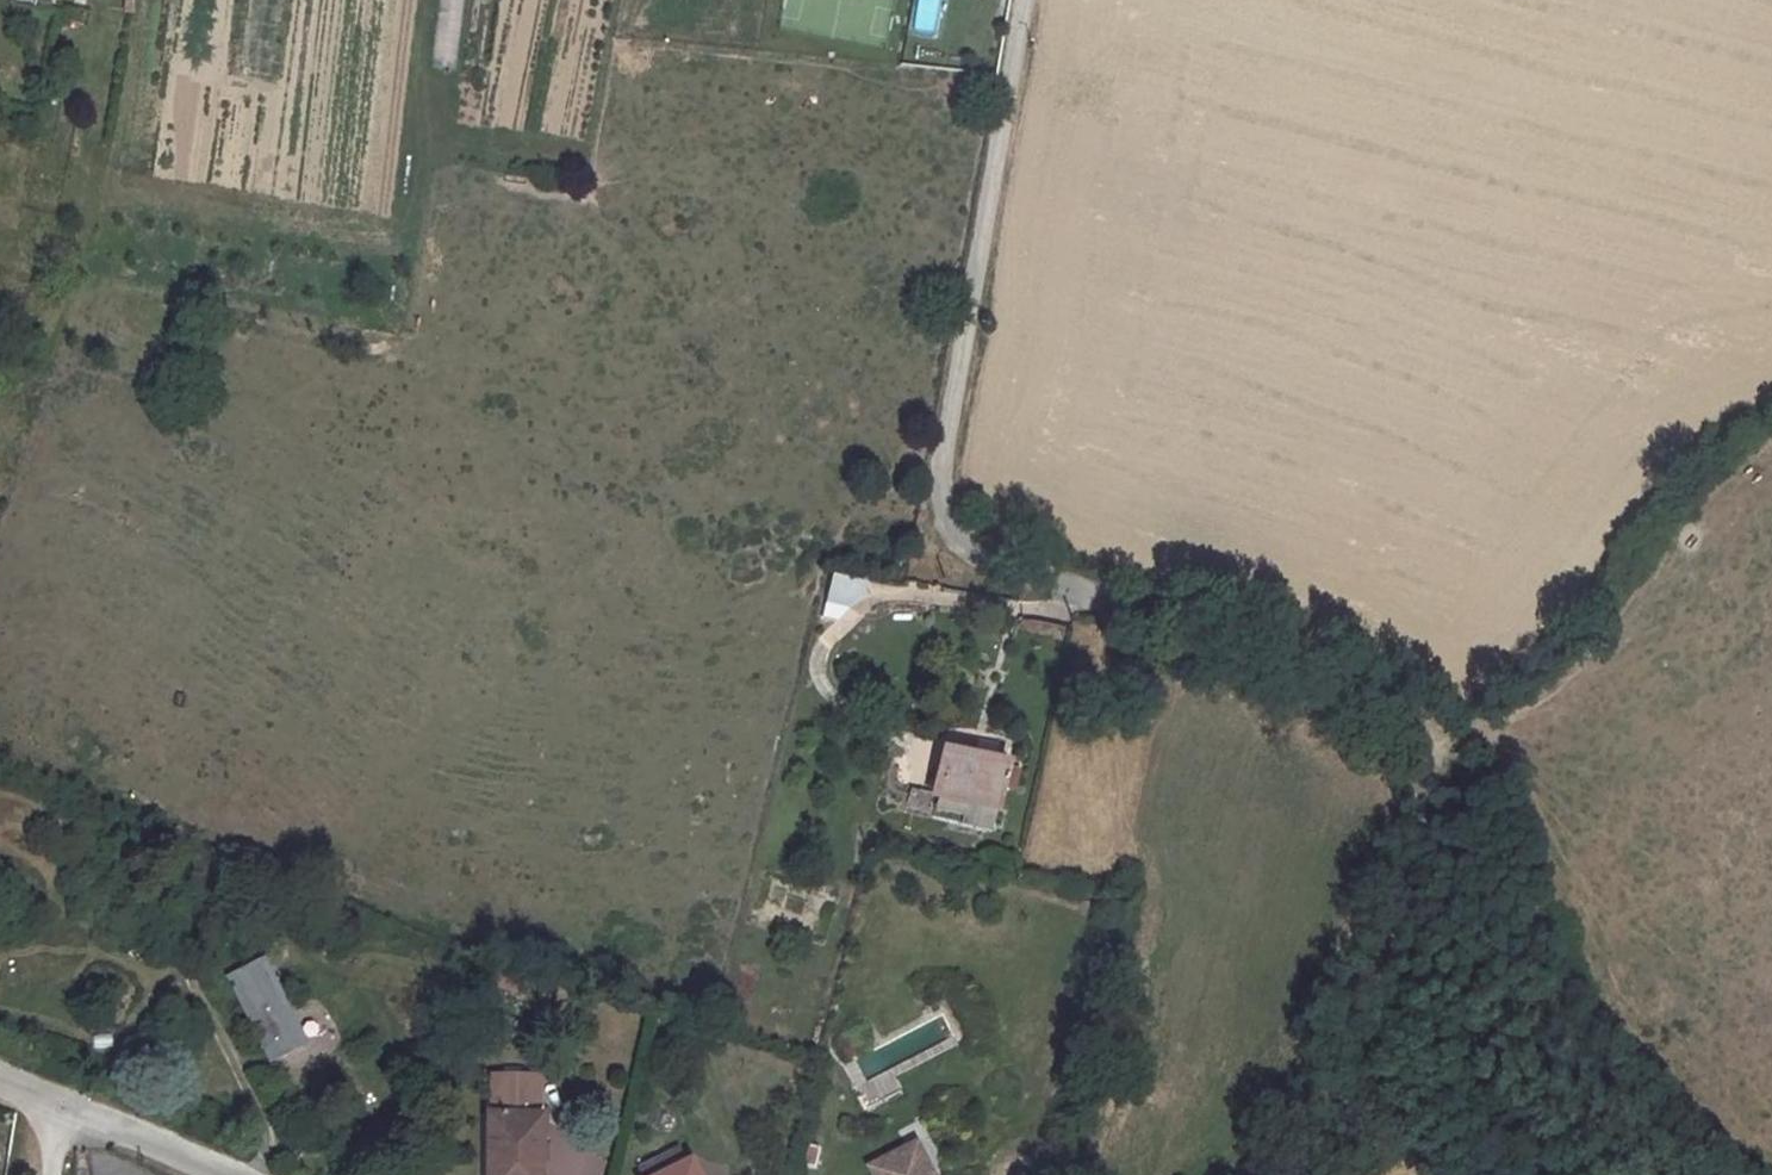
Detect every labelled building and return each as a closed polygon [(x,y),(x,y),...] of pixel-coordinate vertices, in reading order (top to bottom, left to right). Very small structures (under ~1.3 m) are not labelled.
[(976,805),(971,827),(991,831),(1006,767),(945,755),(936,796),(939,797),(976,805)] [(939,797),(936,812),(963,817),(961,825),(971,827),(976,805),(939,797)] [(255,962),(224,977),(268,1064),(300,1047),(255,962)] [(489,1076),(490,1110),(486,1110),(486,1174),(540,1174),(540,1110),(537,1110),(537,1076),(489,1076)] [(914,1140),(868,1163),(874,1174),(932,1174),(914,1140)] [(637,1171),(639,1174),(659,1174),(681,1164),(675,1152),(637,1171)] [(687,1161),(681,1164),(659,1174),(694,1174),(687,1161)]
